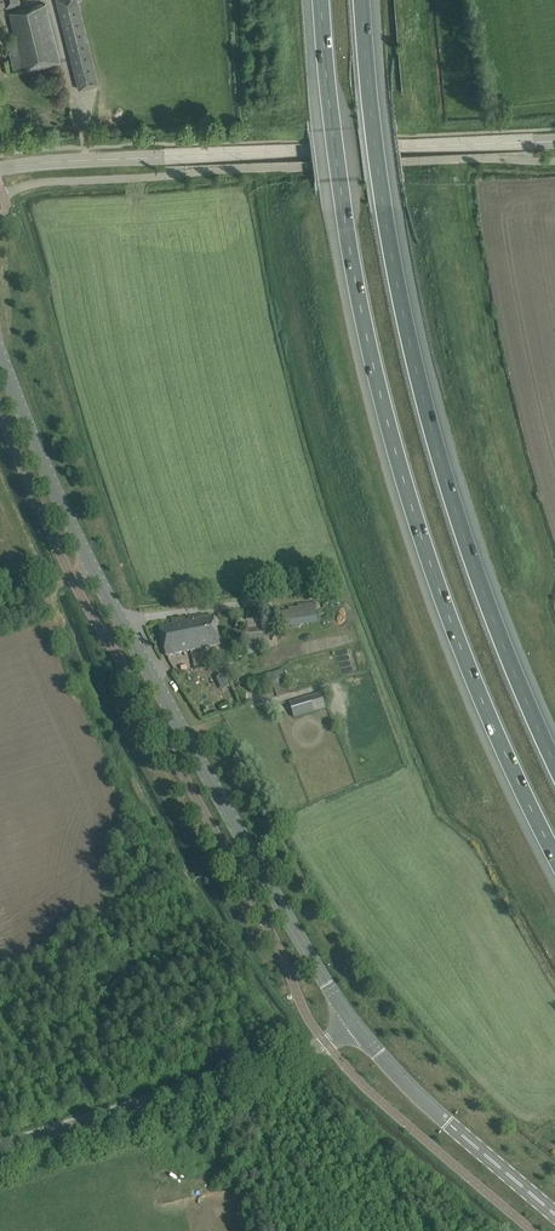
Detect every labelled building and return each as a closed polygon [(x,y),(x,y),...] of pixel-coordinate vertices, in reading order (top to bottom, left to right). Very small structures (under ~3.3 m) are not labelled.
[(78,0),(57,0),(79,89),(99,84),(78,0)] [(10,12),(25,71),(60,62),(45,3),(10,12)] [(281,612),(283,628),(318,624),(316,608),(281,612)] [(213,616),(185,622),(192,651),(220,645),(213,616)] [(246,619),(247,629),(243,629),(244,641),(265,640),(264,627),(263,627),(262,618),(246,619)] [(192,651),(185,622),(159,627),(166,656),(192,651)] [(246,675),(252,694),(288,683),(283,664),(246,675)] [(222,667),(216,670),(219,678),(226,675),(222,667)] [(326,708),(322,694),(289,703),(294,718),(326,708)]
